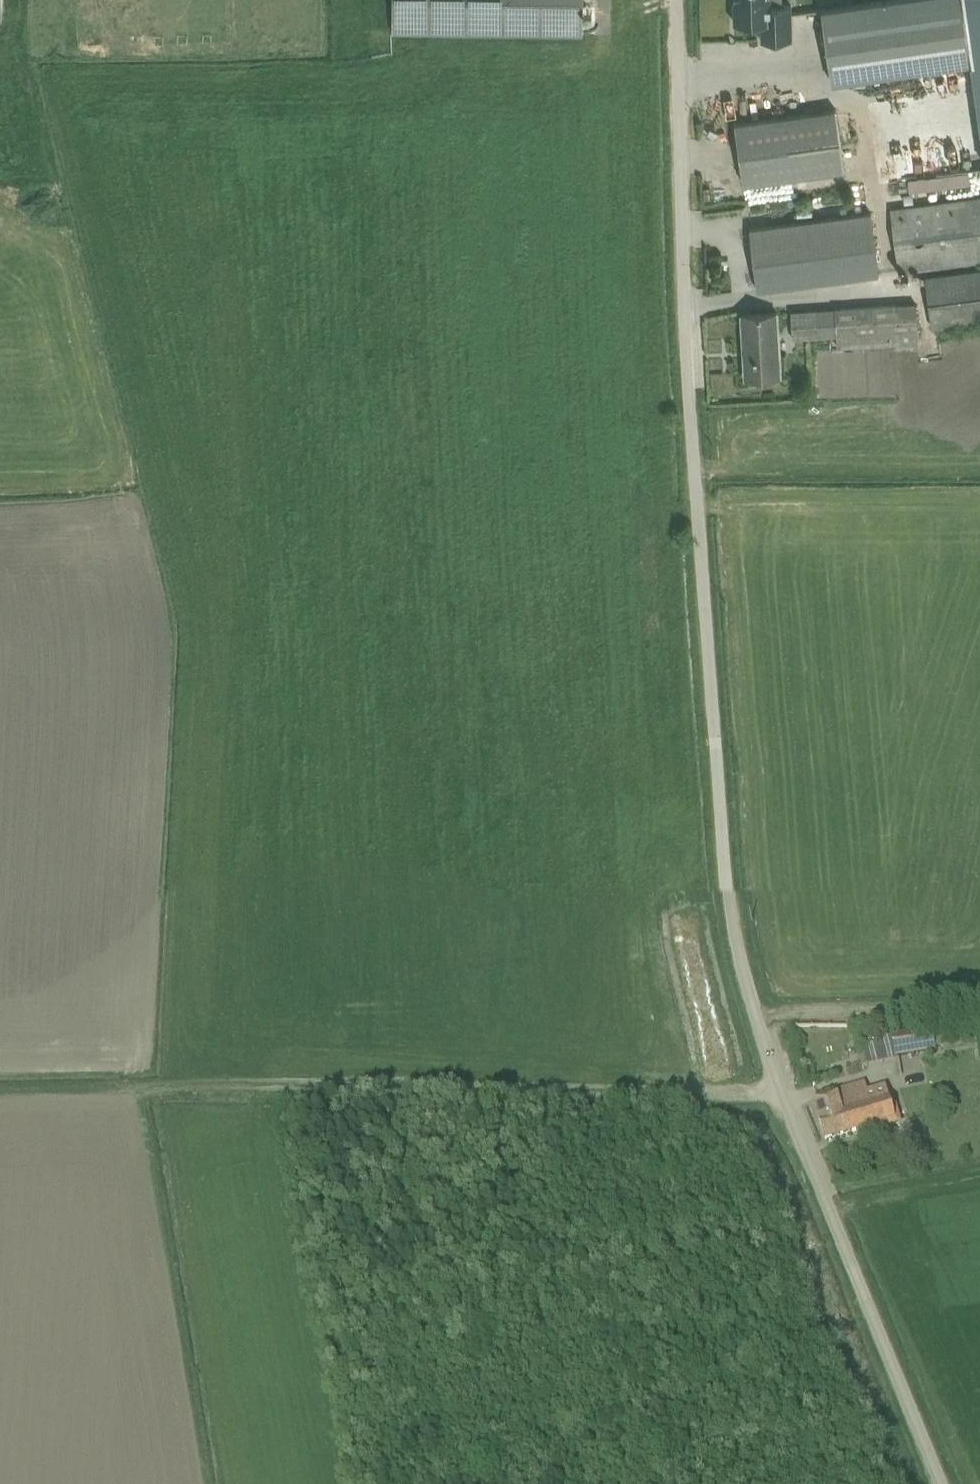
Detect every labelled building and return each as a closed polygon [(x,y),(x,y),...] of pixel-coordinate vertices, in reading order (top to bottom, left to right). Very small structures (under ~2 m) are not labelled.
[(395,25),(442,26),(584,27),(584,0),(396,0),(395,25)] [(734,18),(762,18),(762,36),(787,35),(787,17),(792,16),(792,2),(771,2),(771,0),(733,0),(734,18)] [(822,5),(833,80),(973,60),(979,110),(979,0),(855,0),(822,5)] [(897,95),(895,110),(916,113),(918,99),(897,95)] [(838,106),(737,119),(745,179),(845,166),(838,106)] [(900,132),(910,165),(944,156),(935,122),(900,132)] [(893,205),(901,269),(979,259),(979,194),(893,205)] [(881,272),(873,208),(751,224),(759,287),(881,272)] [(928,273),(934,323),(979,318),(979,267),(928,273)] [(917,300),(793,309),(795,337),(835,334),(836,341),(836,346),(920,340),(917,300)] [(780,309),(743,311),(746,377),(783,375),(780,309)] [(932,1026),(888,1034),(894,1055),(933,1049),(932,1026)] [(888,1034),(855,1043),(862,1069),(895,1060),(894,1055),(888,1034)] [(813,1101),(824,1141),(906,1119),(900,1096),(889,1099),(886,1086),(866,1091),(863,1081),(833,1089),(834,1095),(813,1101)]
